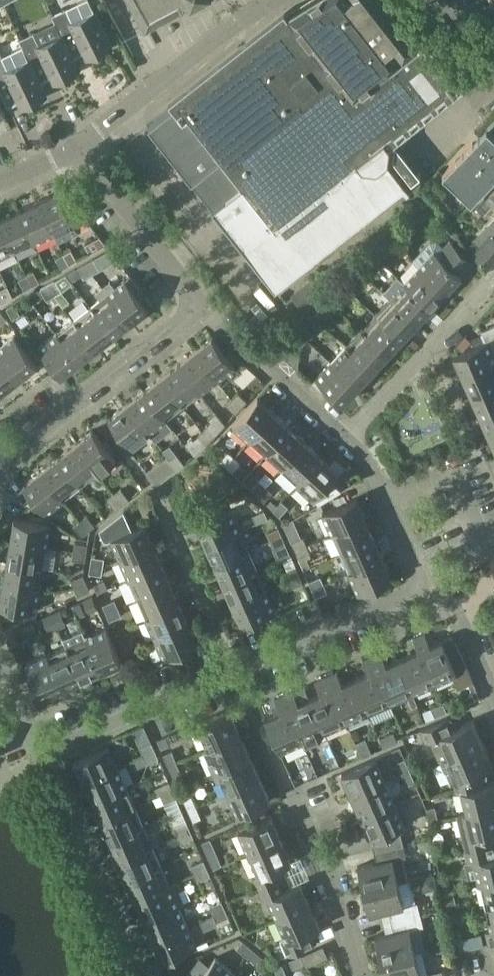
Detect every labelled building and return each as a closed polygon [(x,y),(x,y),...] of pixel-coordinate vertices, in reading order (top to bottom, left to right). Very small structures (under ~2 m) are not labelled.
[(113,46),(96,10),(95,10),(90,0),(83,0),(52,15),(62,34),(73,57),(74,57),(85,52),(87,58),(113,46)] [(147,28),(191,4),(192,5),(193,4),(193,3),(198,0),(132,0),(147,28)] [(149,125),(193,179),(250,252),(281,229),(277,224),(358,161),(362,166),(377,168),(388,159),(390,145),(386,139),(455,86),(422,43),(421,43),(419,44),(408,31),(384,0),(313,0),(269,29),(268,29),(265,31),(177,101),(178,102),(149,125)] [(492,16),(493,15),(493,0),(479,0),(492,16)] [(40,45),(34,32),(20,39),(23,46),(29,59),(40,82),(41,81),(52,76),(55,82),(80,70),(74,57),(73,57),(62,34),(40,45)] [(9,106),(19,101),(22,106),(47,94),(41,81),(40,82),(29,59),(23,46),(2,56),(0,52),(0,88),(9,106)] [(443,173),(472,201),(493,178),(493,134),(487,127),(473,142),(443,173)] [(476,204),(485,212),(493,202),(493,185),(476,204)] [(47,196),(40,199),(47,215),(55,233),(59,240),(79,231),(75,223),(86,218),(76,206),(69,210),(59,190),(47,196)] [(55,233),(47,215),(40,199),(20,209),(36,242),(47,237),(55,233)] [(36,242),(20,209),(0,218),(16,251),(36,242)] [(16,251),(0,218),(0,259),(16,251)] [(388,225),(383,231),(393,240),(398,234),(388,225)] [(386,247),(393,240),(383,231),(377,238),(386,247)] [(107,244),(100,236),(94,239),(99,248),(107,244)] [(446,291),(450,294),(456,287),(453,284),(462,274),(457,269),(466,260),(447,243),(441,250),(434,243),(428,242),(413,259),(420,265),(447,290),(446,291)] [(72,249),(65,253),(65,254),(71,264),(78,260),(72,249)] [(57,257),(63,268),(71,264),(65,254),(65,253),(57,257)] [(94,258),(87,262),(93,273),(100,269),(94,258)] [(363,261),(357,267),(367,275),(372,269),(363,261)] [(85,277),(93,273),(87,262),(79,266),(85,277)] [(433,306),(446,291),(447,290),(420,265),(406,281),(433,306)] [(361,282),(367,275),(357,267),(351,273),(361,282)] [(27,274),(33,285),(40,281),(34,270),(27,274)] [(25,290),(33,285),(27,274),(19,278),(25,290)] [(130,275),(115,287),(110,281),(103,286),(108,292),(131,321),(153,304),(130,275)] [(316,278),(293,296),(302,309),(326,292),(316,278)] [(56,279),(49,283),(55,294),(62,290),(56,279)] [(418,322),(433,306),(406,281),(390,297),(418,322)] [(41,288),(47,299),(55,294),(49,283),(41,288)] [(2,302),(3,303),(14,296),(8,285),(0,289),(0,304),(2,302)] [(131,321),(108,292),(103,286),(95,292),(100,298),(92,305),(114,334),(131,321)] [(334,292),(328,298),(337,307),(343,301),(334,292)] [(376,313),(403,338),(418,322),(390,297),(376,313)] [(331,314),(337,307),(328,298),(322,305),(331,314)] [(7,307),(13,318),(21,314),(14,302),(7,307)] [(92,305),(74,319),(96,348),(114,334),(92,305)] [(388,354),(403,338),(376,313),(361,329),(388,354)] [(314,327),(319,321),(313,316),(308,322),(314,327)] [(80,361),(96,348),(74,319),(57,332),(80,361)] [(304,324),(299,330),(308,338),(314,333),(304,324)] [(493,361),(493,324),(482,330),(486,340),(454,354),(463,374),(493,361)] [(347,344),(374,369),(388,354),(361,329),(347,344)] [(302,345),(308,338),(299,330),(293,337),(302,345)] [(61,375),(80,361),(57,332),(39,346),(61,375)] [(19,377),(37,363),(14,334),(0,345),(0,352),(19,377)] [(213,336),(196,350),(218,379),(236,365),(213,336)] [(274,336),(266,345),(275,353),(283,344),(274,336)] [(457,344),(463,350),(471,341),(465,336),(457,344)] [(347,344),(332,360),(359,386),(374,369),(347,344)] [(196,350),(178,363),(201,392),(218,379),(196,350)] [(19,377),(0,352),(0,387),(2,390),(19,377)] [(332,360),(316,377),(343,402),(359,386),(332,360)] [(463,374),(472,394),(493,385),(493,361),(463,374)] [(184,405),(201,392),(178,363),(161,376),(184,405)] [(161,376),(144,390),(167,419),(184,405),(161,376)] [(472,394),(480,414),(493,408),(493,385),(472,394)] [(157,427),(167,419),(144,390),(127,403),(149,432),(155,440),(163,435),(157,427)] [(238,392),(233,397),(242,406),(248,400),(238,392)] [(236,413),(242,406),(233,397),(227,404),(236,413)] [(233,425),(250,440),(275,413),(258,398),(233,425)] [(132,446),(149,432),(127,403),(109,417),(132,446)] [(480,414),(489,434),(493,431),(493,408),(480,414)] [(208,424),(203,430),(212,438),(226,424),(216,411),(209,419),(211,421),(208,424)] [(275,413),(250,440),(266,455),(291,428),(275,413)] [(306,442),(291,428),(266,455),(282,469),(306,442)] [(93,429),(75,443),(98,472),(116,458),(93,429)] [(206,445),(212,438),(203,430),(194,439),(192,437),(185,442),(194,455),(206,445)] [(306,442),(282,469),(297,484),(322,457),(306,442)] [(81,485),(98,472),(75,443),(58,456),(81,485)] [(220,460),(226,466),(235,456),(229,450),(220,460)] [(170,458),(178,469),(185,463),(177,453),(170,458)] [(170,458),(167,455),(146,471),(157,485),(178,469),(170,458)] [(41,470),(47,478),(64,499),(81,485),(58,456),(41,470)] [(235,456),(226,466),(232,471),(241,462),(235,456)] [(332,466),(322,457),(297,484),(314,499),(315,498),(320,502),(342,489),(332,480),(345,465),(338,459),(332,466)] [(46,513),(47,512),(64,499),(47,478),(41,470),(24,483),(46,513)] [(252,489),(258,495),(267,486),(260,480),(252,489)] [(273,491),(267,486),(258,495),(264,501),(273,491)] [(121,488),(115,493),(123,503),(129,498),(121,488)] [(116,509),(123,503),(115,493),(108,499),(116,509)] [(323,512),(332,533),(366,518),(356,497),(323,512)] [(280,515),(289,506),(282,500),(274,510),(280,515)] [(231,509),(198,524),(207,544),(240,529),(231,509)] [(256,522),(268,517),(264,509),(253,514),(256,522)] [(112,539),(120,559),(154,544),(145,523),(132,529),(124,510),(100,529),(104,539),(108,541),(112,539)] [(88,515),(81,520),(89,530),(96,525),(88,515)] [(51,524),(14,517),(11,540),(47,546),(51,524)] [(366,518),(332,533),(341,553),(374,538),(366,518)] [(82,536),(89,530),(81,520),(74,525),(82,536)] [(267,532),(271,540),(282,535),(279,527),(267,532)] [(207,544),(215,564),(249,549),(240,529),(207,544)] [(286,542),(282,535),(271,540),(274,548),(286,542)] [(292,541),(295,549),(307,543),(303,536),(292,541)] [(383,558),(374,538),(341,553),(349,573),(383,558)] [(11,540),(7,562),(43,567),(47,546),(11,540)] [(75,542),(74,550),(86,552),(88,544),(75,542)] [(310,552),(307,543),(295,549),(299,557),(310,552)] [(163,564),(154,544),(120,559),(129,579),(163,564)] [(224,584),(258,569),(249,549),(215,564),(224,584)] [(85,561),(86,552),(74,550),(72,559),(85,561)] [(92,556),(91,564),(103,566),(105,558),(92,556)] [(349,573),(358,593),(392,578),(383,558),(349,573)] [(7,562),(3,583),(40,589),(43,567),(7,562)] [(102,575),(103,566),(91,564),(89,573),(102,575)] [(171,583),(163,564),(129,579),(138,598),(171,583)] [(285,571),(288,579),(300,574),(296,566),(285,571)] [(266,589),(258,569),(224,584),(233,603),(266,589)] [(71,579),(75,587),(87,582),(83,574),(71,579)] [(303,582),(300,574),(288,579),(291,587),(303,582)] [(309,581),(313,588),(324,583),(321,575),(309,581)] [(90,590),(87,582),(75,587),(78,595),(90,590)] [(3,583),(0,604),(0,605),(36,611),(40,589),(3,583)] [(180,603),(171,583),(138,598),(146,618),(180,603)] [(328,591),(324,583),(313,588),(316,596),(328,591)] [(266,589),(233,603),(242,624),(276,609),(266,589)] [(90,611),(98,607),(93,595),(84,599),(90,611)] [(103,604),(107,612),(118,607),(115,599),(103,604)] [(80,602),(73,605),(78,617),(85,614),(80,602)] [(188,622),(180,603),(146,618),(155,637),(188,622)] [(122,615),(118,607),(107,612),(110,620),(122,615)] [(60,610),(52,613),(57,625),(65,621),(60,610)] [(49,628),(57,625),(52,613),(44,617),(49,628)] [(198,644),(188,622),(155,637),(164,658),(198,644)] [(107,628),(87,636),(102,670),(122,661),(107,628)] [(66,645),(67,645),(81,679),(102,670),(87,636),(86,637),(83,629),(63,638),(66,645)] [(6,633),(11,645),(19,642),(14,630),(6,633)] [(421,649),(435,682),(453,674),(459,687),(474,680),(454,635),(431,645),(425,632),(414,637),(419,650),(421,649)] [(120,644),(124,651),(135,646),(132,638),(120,644)] [(46,654),(47,656),(61,688),(81,679),(67,645),(66,645),(46,654)] [(139,654),(135,646),(124,651),(127,659),(139,654)] [(421,649),(419,650),(398,659),(412,692),(435,682),(421,649)] [(412,692),(398,659),(387,664),(381,651),(370,656),(390,702),(407,695),(412,692)] [(41,697),(47,694),(61,688),(47,656),(46,654),(26,663),(41,697)] [(390,702),(370,656),(363,659),(369,672),(354,679),(368,712),(390,702)] [(368,712),(354,679),(343,683),(337,671),(326,676),(346,721),(368,712)] [(324,731),(346,721),(326,676),(315,680),(321,693),(309,698),(324,731)] [(282,695),(302,741),(324,731),(309,698),(299,703),(293,690),(282,695)] [(412,692),(407,695),(411,705),(417,703),(412,692)] [(280,750),(302,741),(282,695),(275,698),(281,711),(266,718),(280,750)] [(435,716),(446,711),(443,703),(431,708),(435,716)] [(198,725),(208,747),(209,749),(242,734),(231,711),(198,725)] [(439,760),(441,759),(449,755),(450,756),(483,742),(473,719),(453,727),(449,716),(421,728),(426,740),(430,739),(439,760)] [(325,731),(330,742),(333,741),(328,729),(325,731)] [(251,756),(242,734),(209,749),(208,747),(203,749),(213,773),(251,756)] [(140,747),(143,754),(155,749),(152,742),(140,747)] [(450,756),(449,755),(441,759),(451,782),(454,781),(456,790),(461,789),(461,788),(486,782),(482,769),(492,764),(483,742),(450,756)] [(75,760),(84,780),(118,765),(109,745),(75,760)] [(159,757),(155,749),(143,754),(147,763),(159,757)] [(164,754),(169,766),(177,762),(172,750),(164,754)] [(222,779),(228,792),(261,777),(251,756),(213,773),(217,781),(222,779)] [(342,772),(352,795),(385,781),(375,758),(342,772)] [(397,761),(402,773),(410,769),(405,758),(397,761)] [(182,773),(177,762),(169,766),(174,777),(182,773)] [(84,780),(92,799),(126,785),(118,765),(84,780)] [(415,781),(410,769),(402,773),(407,784),(415,781)] [(271,800),(261,777),(228,792),(238,815),(271,800)] [(467,811),(468,812),(493,806),(493,780),(486,782),(461,788),(461,789),(467,811)] [(158,786),(161,794),(173,789),(169,781),(158,786)] [(352,795),(362,816),(395,802),(385,781),(352,795)] [(135,805),(126,785),(92,799),(101,820),(135,805)] [(177,798),(173,789),(161,794),(165,803),(177,798)] [(161,794),(153,798),(157,806),(165,803),(161,794)] [(183,798),(188,809),(196,806),(191,794),(183,798)] [(371,839),(374,850),(404,843),(400,827),(405,825),(395,802),(362,816),(371,839)] [(101,820),(110,839),(144,825),(135,805),(101,820)] [(201,817),(196,806),(188,809),(193,821),(201,817)] [(467,850),(493,843),(493,833),(493,831),(493,806),(468,812),(467,811),(458,814),(467,850)] [(427,809),(430,821),(438,819),(435,807),(427,809)] [(271,815),(239,830),(249,853),(281,838),(271,815)] [(190,829),(187,821),(175,826),(179,834),(190,829)] [(110,839),(119,860),(153,845),(159,842),(155,834),(149,836),(144,825),(110,839)] [(194,837),(190,829),(179,834),(182,842),(194,837)] [(210,838),(202,841),(207,853),(216,849),(210,838)] [(253,876),(258,888),(286,876),(281,865),(291,861),(281,838),(249,853),(258,874),(253,876)] [(364,890),(399,881),(408,879),(403,856),(407,855),(404,843),(374,850),(377,861),(358,866),(364,890)] [(469,861),(465,862),(470,886),(480,883),(493,880),(493,843),(467,850),(469,861)] [(162,865),(153,845),(119,860),(128,880),(162,865)] [(192,865),(196,873),(196,872),(207,867),(204,859),(192,865)] [(128,880),(136,899),(170,885),(162,865),(128,880)] [(211,875),(207,867),(196,872),(196,873),(199,880),(211,875)] [(268,897),(277,918),(310,904),(300,881),(290,886),(286,876),(258,888),(263,899),(268,897)] [(480,883),(486,907),(493,906),(493,880),(480,883)] [(136,899),(145,920),(179,905),(179,904),(184,902),(179,889),(181,885),(178,881),(170,885),(136,899)] [(389,909),(392,921),(421,914),(418,901),(404,904),(399,881),(364,890),(370,914),(389,909)] [(445,892),(448,904),(456,902),(453,890),(445,892)] [(210,906),(213,913),(225,908),(222,901),(210,906)] [(320,927),(310,904),(277,918),(287,940),(275,945),(280,957),(315,942),(310,931),(320,927)] [(188,925),(179,905),(145,920),(154,940),(188,925)] [(486,907),(491,929),(486,930),(489,943),(493,942),(493,906),(486,907)] [(229,916),(225,908),(213,913),(217,922),(229,916)] [(375,936),(381,960),(416,952),(412,938),(426,935),(421,914),(392,921),(394,931),(375,936)] [(154,940),(163,960),(197,945),(188,925),(154,940)] [(457,939),(460,951),(472,948),(469,936),(457,939)] [(238,947),(247,955),(253,948),(243,940),(238,947)] [(323,945),(301,955),(305,963),(306,965),(328,956),(323,945)] [(263,956),(253,948),(247,955),(257,963),(263,956)] [(416,952),(381,960),(385,975),(444,975),(442,969),(421,974),(416,952)] [(293,968),(305,963),(301,955),(290,960),(293,968)] [(234,971),(216,957),(209,965),(200,957),(185,975),(230,975),(234,971)] [(279,958),(276,959),(276,975),(285,975),(287,975),(280,958),(279,958)]
